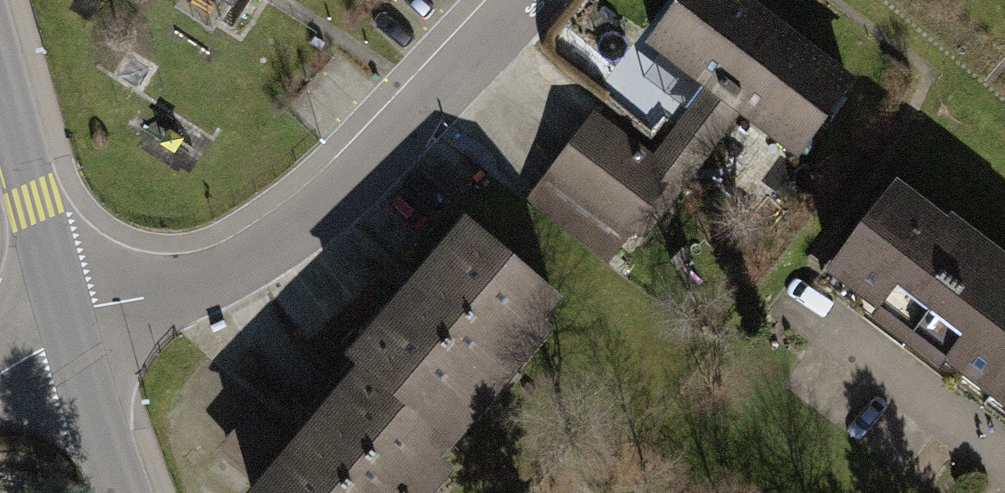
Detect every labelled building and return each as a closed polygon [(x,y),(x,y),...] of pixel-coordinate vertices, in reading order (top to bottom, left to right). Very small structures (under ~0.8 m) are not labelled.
[(233,13),(241,0),(212,0),(233,13)] [(648,31),(672,0),(609,0),(648,31)] [(725,110),(788,30),(749,0),(694,0),(652,54),(707,96),(725,110)] [(788,30),(725,110),(741,122),(803,170),(865,90),(788,30)] [(654,164),(601,123),(543,197),(630,264),(741,122),(725,110),(707,96),(654,164)] [(1004,401),(1004,264),(904,190),(832,287),(998,410),(1004,401)] [(349,369),(364,382),(453,458),(578,314),(473,225),(349,369)] [(269,492),(449,492),(468,471),(453,458),(364,382),(269,492)]
